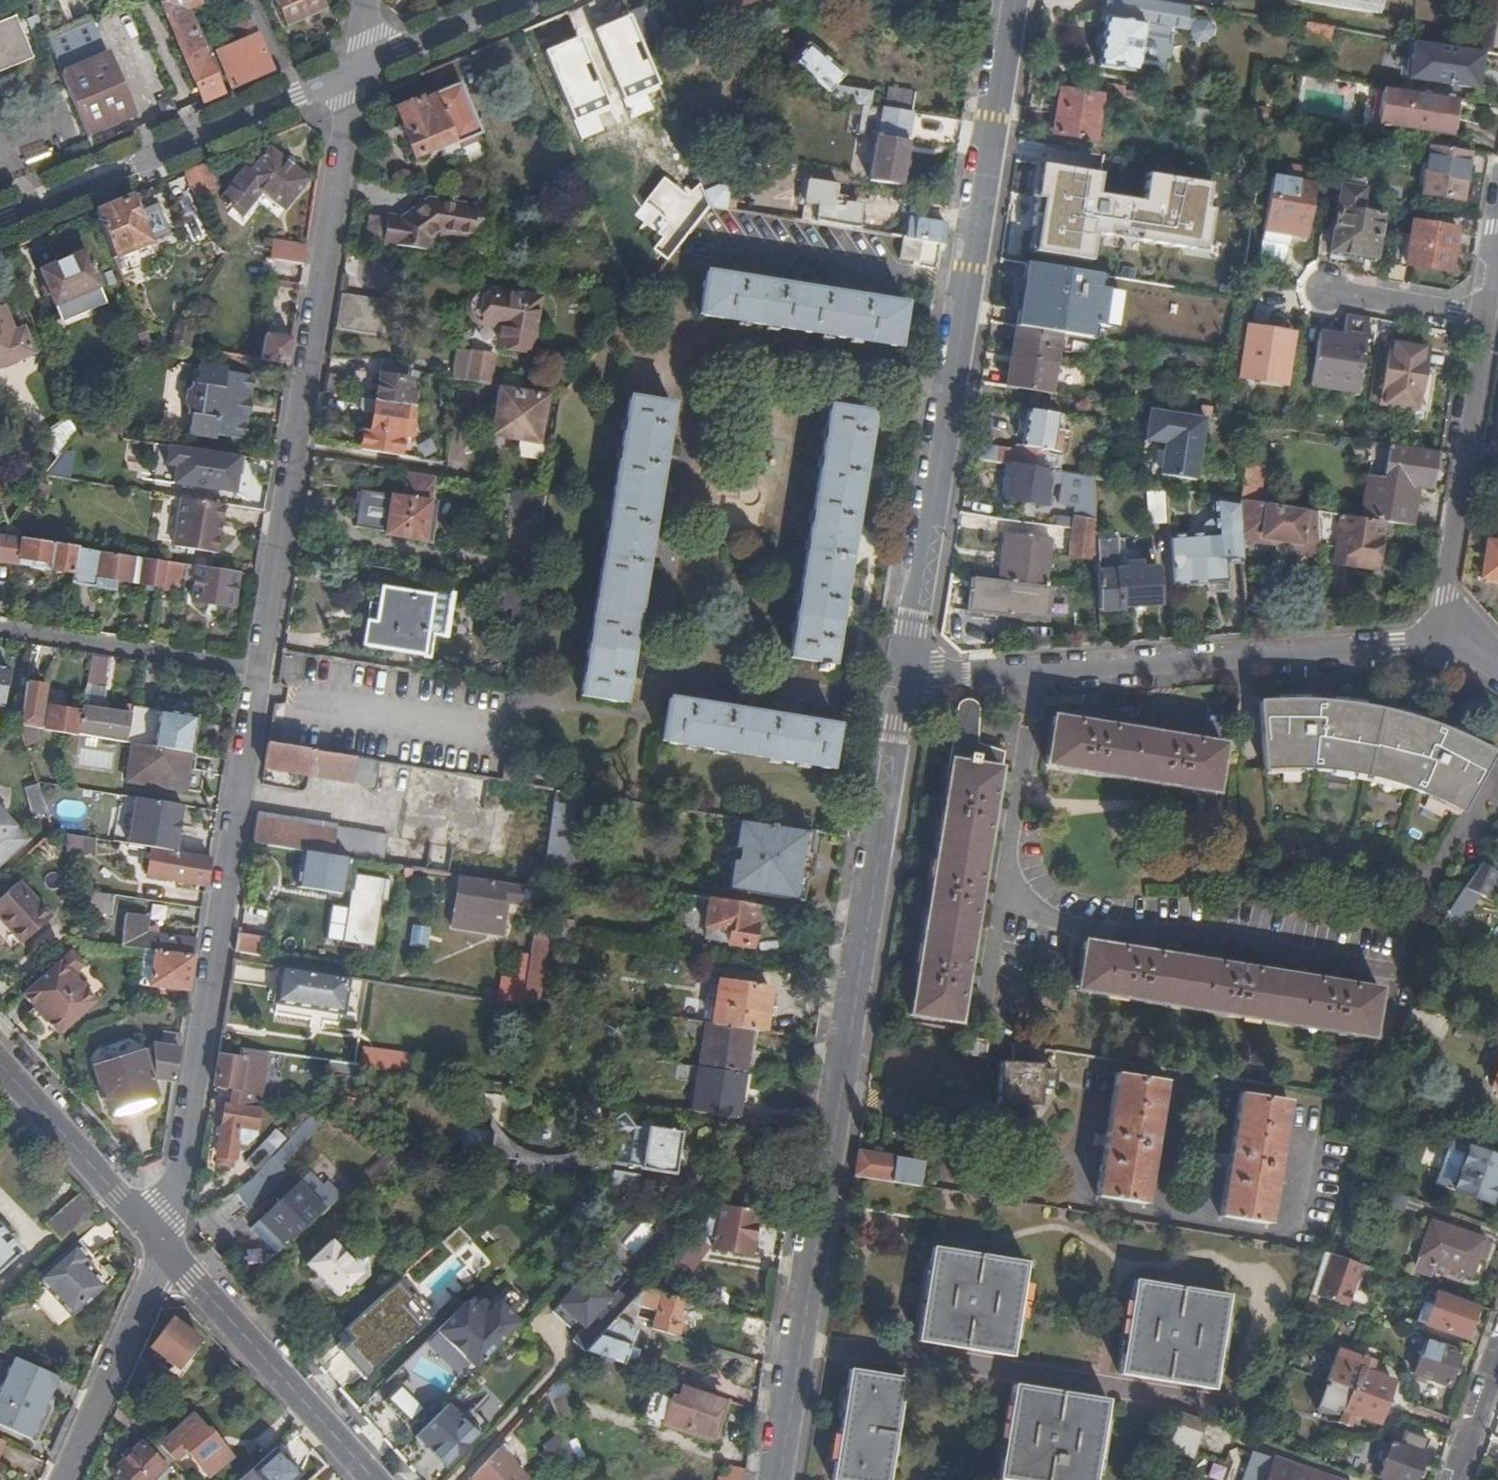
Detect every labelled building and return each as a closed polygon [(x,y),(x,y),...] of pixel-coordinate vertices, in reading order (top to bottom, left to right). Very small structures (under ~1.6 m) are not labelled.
[(206,100),(222,93),(186,8),(200,2),(199,0),(163,0),(206,100)] [(245,3),(243,0),(220,0),(225,11),(242,4),(243,5),(245,3)] [(287,26),(328,8),(324,0),(276,0),(287,26)] [(753,0),(705,0),(711,16),(753,0)] [(1300,2),(1371,13),(1373,0),(1300,0),(1300,2)] [(1468,49),(1484,52),(1492,53),(1497,12),(1497,0),(1475,0),(1468,49)] [(629,13),(641,42),(661,34),(649,4),(629,13)] [(629,13),(627,9),(610,16),(622,46),(614,50),(613,48),(570,67),(572,72),(562,76),(571,98),(581,93),(585,101),(628,83),(627,82),(653,71),(641,42),(629,13)] [(34,57),(16,14),(0,21),(0,71),(34,57)] [(233,88),(274,71),(249,15),(248,15),(248,17),(234,23),(239,35),(241,41),(219,50),(218,51),(233,88)] [(1145,23),(1106,16),(1098,66),(1137,73),(1145,23)] [(783,53),(793,61),(839,101),(871,106),(873,92),(833,85),(842,75),(807,45),(798,55),(784,19),(770,24),(783,53)] [(1189,41),(1209,43),(1211,23),(1191,21),(1189,41)] [(65,71),(106,54),(93,23),(52,40),(65,71)] [(1333,28),(1307,24),(1305,40),(1331,44),(1333,28)] [(217,44),(219,50),(241,41),(239,35),(217,44)] [(1497,90),(1497,54),(1492,53),(1484,52),(1479,87),(1497,90)] [(63,72),(88,133),(133,114),(108,53),(106,54),(65,71),(63,72)] [(435,92),(456,143),(482,132),(460,82),(435,92)] [(1103,93),(1061,86),(1054,133),(1096,140),(1103,93)] [(1383,86),(1375,125),(1451,141),(1459,102),(1383,86)] [(888,89),(885,109),(912,113),(915,93),(888,89)] [(1304,91),(1302,110),(1345,114),(1346,94),(1304,91)] [(455,144),(456,143),(435,92),(433,93),(434,95),(420,101),(419,99),(397,108),(407,133),(405,134),(415,156),(454,140),(455,144)] [(885,109),(871,106),(839,101),(837,119),(880,126),(879,132),(882,132),(906,136),(908,137),(912,113),(885,109)] [(905,141),(906,136),(882,132),(881,137),(877,137),(870,181),(902,186),(908,142),(905,141)] [(1470,152),(1431,145),(1423,192),(1462,199),(1470,152)] [(308,177),(269,147),(250,172),(245,168),(221,198),(242,215),(261,191),(284,209),(308,177)] [(1117,156),(1069,148),(1062,196),(1108,203),(1117,156)] [(694,165),(702,184),(709,180),(701,162),(694,165)] [(188,172),(199,197),(216,190),(206,164),(188,172)] [(572,189),(582,185),(575,170),(565,174),(572,189)] [(702,184),(711,205),(721,207),(733,209),(736,190),(720,176),(709,180),(702,184)] [(1292,227),(1308,229),(1315,184),(1272,178),(1262,240),(1289,244),(1291,234),(1292,227)] [(1364,182),(1343,179),(1331,251),(1375,257),(1381,216),(1360,213),(1364,182)] [(659,235),(677,248),(704,214),(711,205),(702,184),(690,195),(659,235)] [(96,210),(115,257),(151,242),(132,195),(96,210)] [(405,208),(390,205),(384,242),(428,249),(429,239),(441,231),(477,236),(479,224),(480,224),(481,220),(479,220),(481,207),(430,199),(405,208)] [(368,237),(385,240),(389,208),(372,206),(368,237)] [(834,211),(832,226),(857,230),(859,215),(834,211)] [(1125,218),(1084,212),(1080,238),(1043,232),(1038,265),(1048,266),(1086,272),(1100,274),(1116,277),(1117,267),(1123,268),(1123,266),(1182,275),(1188,240),(1164,237),(1166,225),(1125,218)] [(896,217),(893,235),(903,237),(919,240),(942,243),(945,225),(896,217)] [(1457,229),(1413,222),(1406,263),(1450,270),(1457,229)] [(1292,227),(1291,234),(1307,237),(1308,229),(1292,227)] [(916,261),(919,240),(903,237),(900,258),(916,261)] [(277,259),(304,263),(306,251),(307,245),(277,241),(274,259),(277,259)] [(80,294),(86,307),(86,309),(105,301),(99,285),(100,285),(92,268),(96,266),(94,263),(93,263),(92,261),(90,262),(85,250),(41,269),(55,305),(57,304),(80,294)] [(899,345),(905,304),(707,271),(700,313),(899,345)] [(1095,302),(1100,274),(1086,272),(1081,299),(1095,302)] [(1100,274),(1095,302),(1093,315),(1089,314),(1085,337),(1135,345),(1139,322),(1133,322),(1139,281),(1116,277),(1100,274)] [(533,343),(540,298),(485,290),(478,292),(474,295),(470,302),(470,308),(471,315),(478,321),(502,325),(500,343),(529,347),(533,343)] [(63,318),(86,307),(80,294),(57,304),(63,318)] [(356,333),(385,337),(391,302),(340,294),(334,329),(356,333)] [(31,351),(22,330),(12,333),(2,308),(0,309),(0,364),(31,351)] [(1346,315),(1343,338),(1341,347),(1317,342),(1311,385),(1358,393),(1370,319),(1346,315)] [(146,346),(150,340),(144,326),(137,329),(144,348),(146,346)] [(1016,352),(1015,359),(1056,365),(1061,334),(1016,327),(1012,352),(1016,352)] [(1293,333),(1249,328),(1241,378),(1285,385),(1293,333)] [(266,359),(288,362),(292,337),(266,333),(262,358),(266,359)] [(1319,334),(1317,342),(1341,347),(1343,338),(1319,334)] [(1427,348),(1392,343),(1382,404),(1429,412),(1434,375),(1424,374),(1427,348)] [(457,349),(452,379),(460,381),(467,381),(472,352),(457,349)] [(494,355),(472,352),(471,355),(469,368),(467,381),(489,385),(494,355)] [(1056,365),(1015,359),(1014,363),(1011,363),(1007,388),(1052,395),(1056,365)] [(376,401),(415,408),(420,372),(412,370),(413,365),(383,360),(376,401)] [(228,368),(200,363),(196,381),(192,381),(192,386),(186,391),(184,403),(188,409),(187,414),(191,415),(188,433),(217,437),(217,435),(243,439),(247,417),(246,417),(249,397),(250,397),(254,374),(227,370),(228,368)] [(327,376),(324,393),(342,395),(345,379),(327,376)] [(522,390),(500,387),(491,436),(540,444),(548,395),(522,390)] [(583,693),(624,700),(673,403),(631,397),(583,693)] [(415,408),(376,401),(372,431),(365,429),(361,450),(404,457),(407,436),(415,438),(418,422),(416,421),(418,408),(415,408)] [(791,656),(833,663),(865,458),(873,413),(831,406),(791,656)] [(1206,417),(1152,409),(1147,441),(1167,444),(1162,476),(1197,481),(1206,417)] [(41,434),(58,460),(63,453),(80,431),(72,411),(41,434)] [(1013,466),(1046,470),(1047,467),(1060,469),(1062,458),(1049,455),(1050,451),(1063,453),(1065,433),(1056,432),(1059,416),(1029,411),(1023,447),(1015,446),(1014,452),(973,446),(971,459),(1013,466)] [(1437,452),(1391,445),(1388,445),(1374,443),(1361,519),(1385,522),(1408,526),(1409,526),(1411,527),(1418,487),(1431,488),(1437,452)] [(208,494),(220,496),(234,498),(233,505),(265,511),(267,497),(236,493),(241,463),(213,459),(208,494)] [(1265,466),(1247,463),(1241,501),(1260,503),(1265,466)] [(1046,470),(1013,466),(1007,500),(1046,506),(1049,489),(1061,491),(1060,502),(1080,506),(1095,508),(1093,478),(1064,473),(1051,472),(1046,470)] [(391,495),(385,535),(425,542),(434,477),(408,473),(405,497),(391,495)] [(1169,489),(1150,487),(1153,523),(1170,523),(1169,489)] [(542,522),(546,495),(513,489),(509,518),(542,522)] [(1241,501),(1185,492),(1187,515),(1243,524),(1241,501)] [(385,535),(391,495),(383,494),(377,498),(373,529),(377,534),(385,535)] [(220,496),(218,503),(233,505),(234,498),(220,496)] [(1300,551),(1319,554),(1318,546),(1317,512),(1313,511),(1311,511),(1306,510),(1260,503),(1241,501),(1243,524),(1243,536),(1279,541),(1301,545),(1300,551)] [(1095,508),(1080,506),(1075,511),(1074,518),(1096,522),(1095,508)] [(1339,516),(1317,512),(1318,546),(1337,549),(1336,561),(1370,567),(1378,562),(1385,522),(1361,519),(1339,516)] [(199,566),(232,572),(234,558),(236,558),(241,521),(204,515),(200,541),(200,546),(194,545),(193,551),(201,552),(199,566)] [(1074,518),(1073,527),(1096,533),(1096,522),(1074,518)] [(1073,527),(1073,529),(1070,556),(1098,561),(1097,539),(1096,533),(1073,527)] [(50,567),(50,568),(75,572),(79,546),(1,533),(0,538),(0,559),(18,562),(19,556),(51,562),(50,567)] [(1011,534),(1003,583),(1048,588),(1053,541),(1011,534)] [(1120,573),(1117,538),(1097,539),(1098,561),(1099,585),(1101,610),(1122,610),(1122,606),(1160,603),(1158,571),(1142,572),(1142,565),(1129,566),(1129,573),(1120,573)] [(1126,538),(1117,538),(1120,573),(1129,573),(1129,566),(1126,538)] [(1277,554),(1299,558),(1300,551),(1301,545),(1279,541),(1277,554)] [(1497,579),(1497,543),(1489,542),(1483,577),(1487,578),(1497,579)] [(136,555),(79,546),(75,572),(73,582),(98,586),(100,576),(132,581),(136,555)] [(136,555),(132,581),(142,583),(146,557),(136,555)] [(19,556),(18,562),(50,567),(51,562),(19,556)] [(146,557),(142,583),(164,586),(165,576),(167,561),(146,557)] [(192,571),(198,571),(198,566),(167,561),(165,576),(191,580),(192,571)] [(232,572),(199,566),(198,566),(198,571),(193,599),(233,606),(238,573),(232,572)] [(1003,583),(973,579),(969,613),(1047,621),(1051,588),(1048,588),(1003,583)] [(376,623),(370,622),(365,647),(424,656),(433,595),(381,587),(376,623)] [(512,622),(526,625),(531,592),(508,588),(506,607),(515,608),(512,622)] [(91,653),(86,685),(101,687),(106,656),(91,653)] [(19,727),(34,728),(77,735),(80,712),(42,707),(45,686),(26,683),(19,727)] [(831,768),(838,726),(671,698),(664,740),(831,768)] [(1444,802),(1460,811),(1493,753),(1466,739),(1429,723),(1403,715),(1377,709),(1349,705),(1313,701),(1285,701),(1261,702),(1265,770),(1300,768),(1338,770),(1363,775),(1393,782),(1412,789),(1444,802)] [(960,703),(951,761),(966,762),(967,756),(1000,761),(1002,751),(977,742),(979,702),(960,703)] [(81,713),(78,735),(127,743),(132,715),(82,707),(81,713)] [(127,743),(133,744),(191,753),(196,716),(133,707),(132,715),(127,743)] [(1216,792),(1224,744),(1053,717),(1046,764),(1216,792)] [(52,785),(34,728),(19,727),(37,783),(52,785)] [(191,753),(133,744),(127,781),(185,790),(191,753)] [(378,770),(380,762),(268,744),(264,769),(376,787),(378,770)] [(198,754),(191,753),(185,790),(192,791),(198,754)] [(959,1023),(1000,761),(967,756),(966,762),(951,761),(911,1016),(959,1023)] [(403,780),(405,766),(380,762),(378,770),(389,772),(389,778),(403,780)] [(33,805),(43,802),(37,785),(28,788),(33,805)] [(577,793),(557,790),(549,840),(544,872),(577,878),(581,878),(584,857),(567,854),(577,793)] [(352,825),(257,810),(257,816),(351,832),(351,828),(352,825)] [(26,840),(0,811),(0,862),(26,840)] [(257,816),(252,842),(303,851),(347,858),(351,832),(257,816)] [(796,900),(807,830),(738,819),(733,848),(739,848),(737,861),(731,860),(727,889),(796,900)] [(347,858),(352,858),(384,863),(398,866),(400,866),(405,837),(351,828),(351,832),(347,858)] [(209,857),(150,847),(146,876),(204,886),(209,857)] [(347,858),(303,851),(298,886),(343,893),(344,879),(347,866),(351,866),(352,858),(347,858)] [(384,863),(352,858),(351,866),(347,866),(344,879),(350,879),(351,871),(382,876),(384,863)] [(400,866),(398,866),(397,873),(404,875),(405,867),(400,866)] [(405,867),(404,875),(412,876),(413,868),(405,867)] [(544,872),(541,889),(534,935),(573,942),(577,921),(552,917),(557,889),(575,892),(577,878),(544,872)] [(519,885),(461,876),(455,912),(498,918),(501,900),(518,902),(520,886),(519,885)] [(0,897),(0,928),(2,930),(0,933),(0,938),(12,951),(49,918),(17,882),(0,897)] [(1453,903),(1443,918),(1442,921),(1441,925),(1461,934),(1466,922),(1463,919),(1480,894),(1464,887),(1453,903)] [(112,893),(83,889),(80,909),(108,913),(112,893)] [(685,922),(706,925),(710,899),(689,896),(685,922)] [(755,906),(710,899),(706,925),(730,930),(728,944),(750,947),(754,925),(752,925),(755,906)] [(124,947),(143,950),(154,951),(193,956),(196,939),(157,935),(158,928),(147,927),(148,917),(128,915),(124,947)] [(425,949),(429,929),(411,925),(407,945),(425,949)] [(82,930),(80,943),(100,944),(101,932),(82,930)] [(237,934),(235,951),(264,956),(266,938),(237,934)] [(1372,1036),(1380,989),(1084,942),(1077,989),(1372,1036)] [(82,964),(70,950),(41,975),(25,990),(37,1003),(33,1007),(32,1007),(45,1022),(46,1021),(58,1034),(95,1001),(71,974),(82,964)] [(193,956),(154,951),(148,986),(188,991),(193,956)] [(519,981),(526,982),(528,975),(529,964),(521,963),(519,981)] [(348,978),(282,968),(278,1001),(343,1011),(348,978)] [(718,985),(712,1024),(751,1030),(763,1031),(769,989),(719,982),(718,985)] [(712,1024),(718,985),(708,984),(702,1023),(707,1023),(712,1024)] [(524,996),(525,990),(499,986),(497,1002),(523,1006),(524,997),(524,996)] [(37,1003),(25,990),(21,993),(33,1007),(37,1003)] [(577,1004),(524,996),(524,997),(523,1006),(521,1015),(521,1017),(529,1018),(530,1013),(575,1020),(577,1004)] [(707,1023),(700,1068),(744,1073),(751,1030),(712,1024),(707,1023)] [(107,1111),(109,1110),(151,1096),(155,1095),(149,1079),(156,1077),(157,1079),(173,1081),(181,1033),(162,1032),(160,1044),(154,1044),(153,1048),(93,1068),(107,1111)] [(985,1057),(988,1040),(963,1036),(961,1054),(985,1057)] [(1029,1046),(1013,1044),(1013,1062),(1000,1062),(998,1104),(1040,1106),(1041,1089),(1051,1089),(1054,1088),(1055,1071),(1052,1069),(1042,1069),(1042,1064),(1029,1063),(1029,1046)] [(359,1048),(358,1067),(409,1070),(410,1051),(359,1048)] [(272,1109),(276,1109),(277,1104),(284,1055),(242,1049),(240,1056),(219,1053),(214,1085),(232,1088),(230,1103),(272,1109)] [(744,1073),(700,1068),(693,1111),(737,1118),(744,1073)] [(1165,1081),(1116,1073),(1096,1195),(1145,1202),(1165,1081)] [(1239,1093),(1220,1214),(1270,1222),(1289,1100),(1239,1093)] [(151,1096),(109,1110),(111,1114),(153,1102),(151,1096)] [(628,1109),(613,1122),(618,1140),(614,1160),(640,1165),(639,1168),(674,1174),(680,1132),(647,1126),(646,1128),(634,1126),(628,1109)] [(239,1127),(222,1125),(217,1155),(234,1157),(239,1127)] [(1497,1176),(1497,1157),(1470,1147),(1464,1162),(1463,1162),(1454,1189),(1489,1201),(1497,1176)] [(859,1150),(855,1174),(921,1185),(924,1162),(897,1158),(897,1156),(859,1150)] [(386,1153),(376,1162),(382,1169),(398,1154),(387,1152),(386,1153)] [(252,1179),(213,1206),(226,1224),(273,1190),(290,1175),(274,1156),(252,1179)] [(341,1194),(332,1202),(343,1213),(386,1174),(382,1169),(376,1162),(341,1194)] [(312,1173),(261,1220),(284,1246),(332,1202),(341,1194),(336,1189),(330,1194),(312,1173)] [(95,1207),(81,1192),(46,1224),(60,1239),(95,1207)] [(756,1212),(718,1206),(697,1229),(713,1237),(712,1247),(749,1252),(756,1212)] [(1437,1264),(1472,1276),(1486,1239),(1432,1219),(1414,1269),(1432,1276),(1437,1264)] [(284,1246),(261,1220),(252,1228),(276,1253),(284,1246)] [(635,1253),(654,1231),(643,1221),(624,1243),(635,1253)] [(20,1251),(0,1229),(0,1269),(20,1251)] [(330,1240),(306,1263),(337,1296),(361,1272),(330,1240)] [(76,1244),(91,1260),(94,1256),(80,1241),(76,1244)] [(91,1260),(76,1244),(38,1279),(71,1316),(105,1286),(85,1264),(91,1260)] [(1013,1357),(1027,1263),(933,1247),(918,1341),(1013,1357)] [(1333,1254),(1318,1295),(1340,1303),(1355,1261),(1333,1254)] [(549,1294),(585,1326),(571,1341),(584,1353),(585,1352),(622,1312),(629,1303),(617,1292),(581,1259),(549,1294)] [(690,1273),(677,1265),(662,1287),(676,1295),(690,1273)] [(1229,1295),(1135,1279),(1120,1374),(1213,1389),(1229,1295)] [(363,1380),(428,1321),(393,1282),(341,1329),(352,1340),(338,1352),(363,1380)] [(629,1303),(622,1312),(634,1316),(638,1307),(656,1313),(652,1330),(677,1337),(682,1317),(678,1315),(682,1300),(642,1289),(629,1303)] [(1466,1337),(1477,1305),(1440,1291),(1431,1317),(1426,1316),(1424,1323),(1466,1337)] [(465,1301),(436,1330),(473,1366),(498,1342),(510,1354),(534,1331),(522,1317),(518,1322),(497,1302),(490,1308),(481,1299),(472,1308),(465,1301)] [(622,1312),(585,1352),(604,1358),(622,1365),(623,1365),(629,1346),(634,1331),(630,1329),(634,1316),(622,1312)] [(743,1319),(741,1334),(753,1336),(755,1321),(743,1319)] [(200,1339),(172,1320),(152,1349),(175,1366),(170,1375),(180,1382),(196,1361),(189,1355),(200,1339)] [(1427,1340),(1416,1373),(1449,1384),(1461,1352),(1427,1340)] [(564,1349),(577,1360),(584,1353),(571,1341),(564,1349)] [(629,1346),(623,1365),(634,1369),(640,1350),(629,1346)] [(2,1351),(0,1356),(0,1384),(13,1356),(2,1351)] [(1351,1389),(1387,1401),(1394,1380),(1371,1372),(1375,1360),(1363,1355),(1361,1361),(1357,1359),(1355,1365),(1359,1366),(1351,1389)] [(13,1356),(0,1384),(0,1425),(31,1438),(46,1404),(50,1394),(58,1376),(13,1356)] [(622,1365),(604,1358),(600,1368),(619,1375),(622,1365)] [(905,1378),(850,1369),(832,1479),(888,1479),(905,1378)] [(385,1402),(410,1426),(436,1400),(411,1375),(385,1402)] [(561,1378),(545,1395),(559,1424),(577,1415),(561,1378)] [(719,1398),(681,1385),(677,1398),(651,1389),(641,1417),(646,1419),(645,1421),(647,1423),(656,1427),(657,1426),(659,1423),(663,1424),(667,1413),(688,1421),(684,1432),(706,1439),(719,1398)] [(1015,1385),(1001,1479),(1006,1479),(1097,1479),(1110,1400),(1015,1385)] [(1387,1401),(1351,1389),(1344,1410),(1340,1408),(1337,1415),(1341,1416),(1339,1422),(1352,1426),(1356,1415),(1379,1423),(1387,1401)] [(50,1394),(46,1404),(51,1406),(53,1407),(57,1397),(50,1394)] [(456,1394),(415,1435),(447,1467),(488,1425),(456,1394)] [(1182,1411),(1169,1449),(1195,1459),(1208,1420),(1182,1411)] [(187,1449),(209,1475),(232,1457),(210,1429),(209,1430),(194,1412),(177,1427),(169,1435),(160,1443),(173,1459),(174,1460),(187,1449)] [(1379,1476),(1391,1479),(1416,1479),(1418,1476),(1422,1477),(1425,1466),(1422,1465),(1425,1455),(1423,1454),(1428,1440),(1405,1432),(1400,1446),(1390,1443),(1386,1454),(1381,1452),(1379,1459),(1384,1460),(1379,1476)] [(150,1433),(114,1470),(124,1479),(152,1479),(173,1459),(160,1443),(150,1433)] [(259,1479),(296,1479),(301,1475),(285,1457),(284,1457),(275,1448),(250,1470),(259,1479)] [(1246,1479),(1336,1479),(1255,1451),(1246,1479)] [(467,1479),(521,1479),(493,1452),(467,1479)] [(743,1469),(720,1466),(718,1479),(742,1479),(743,1469)]
